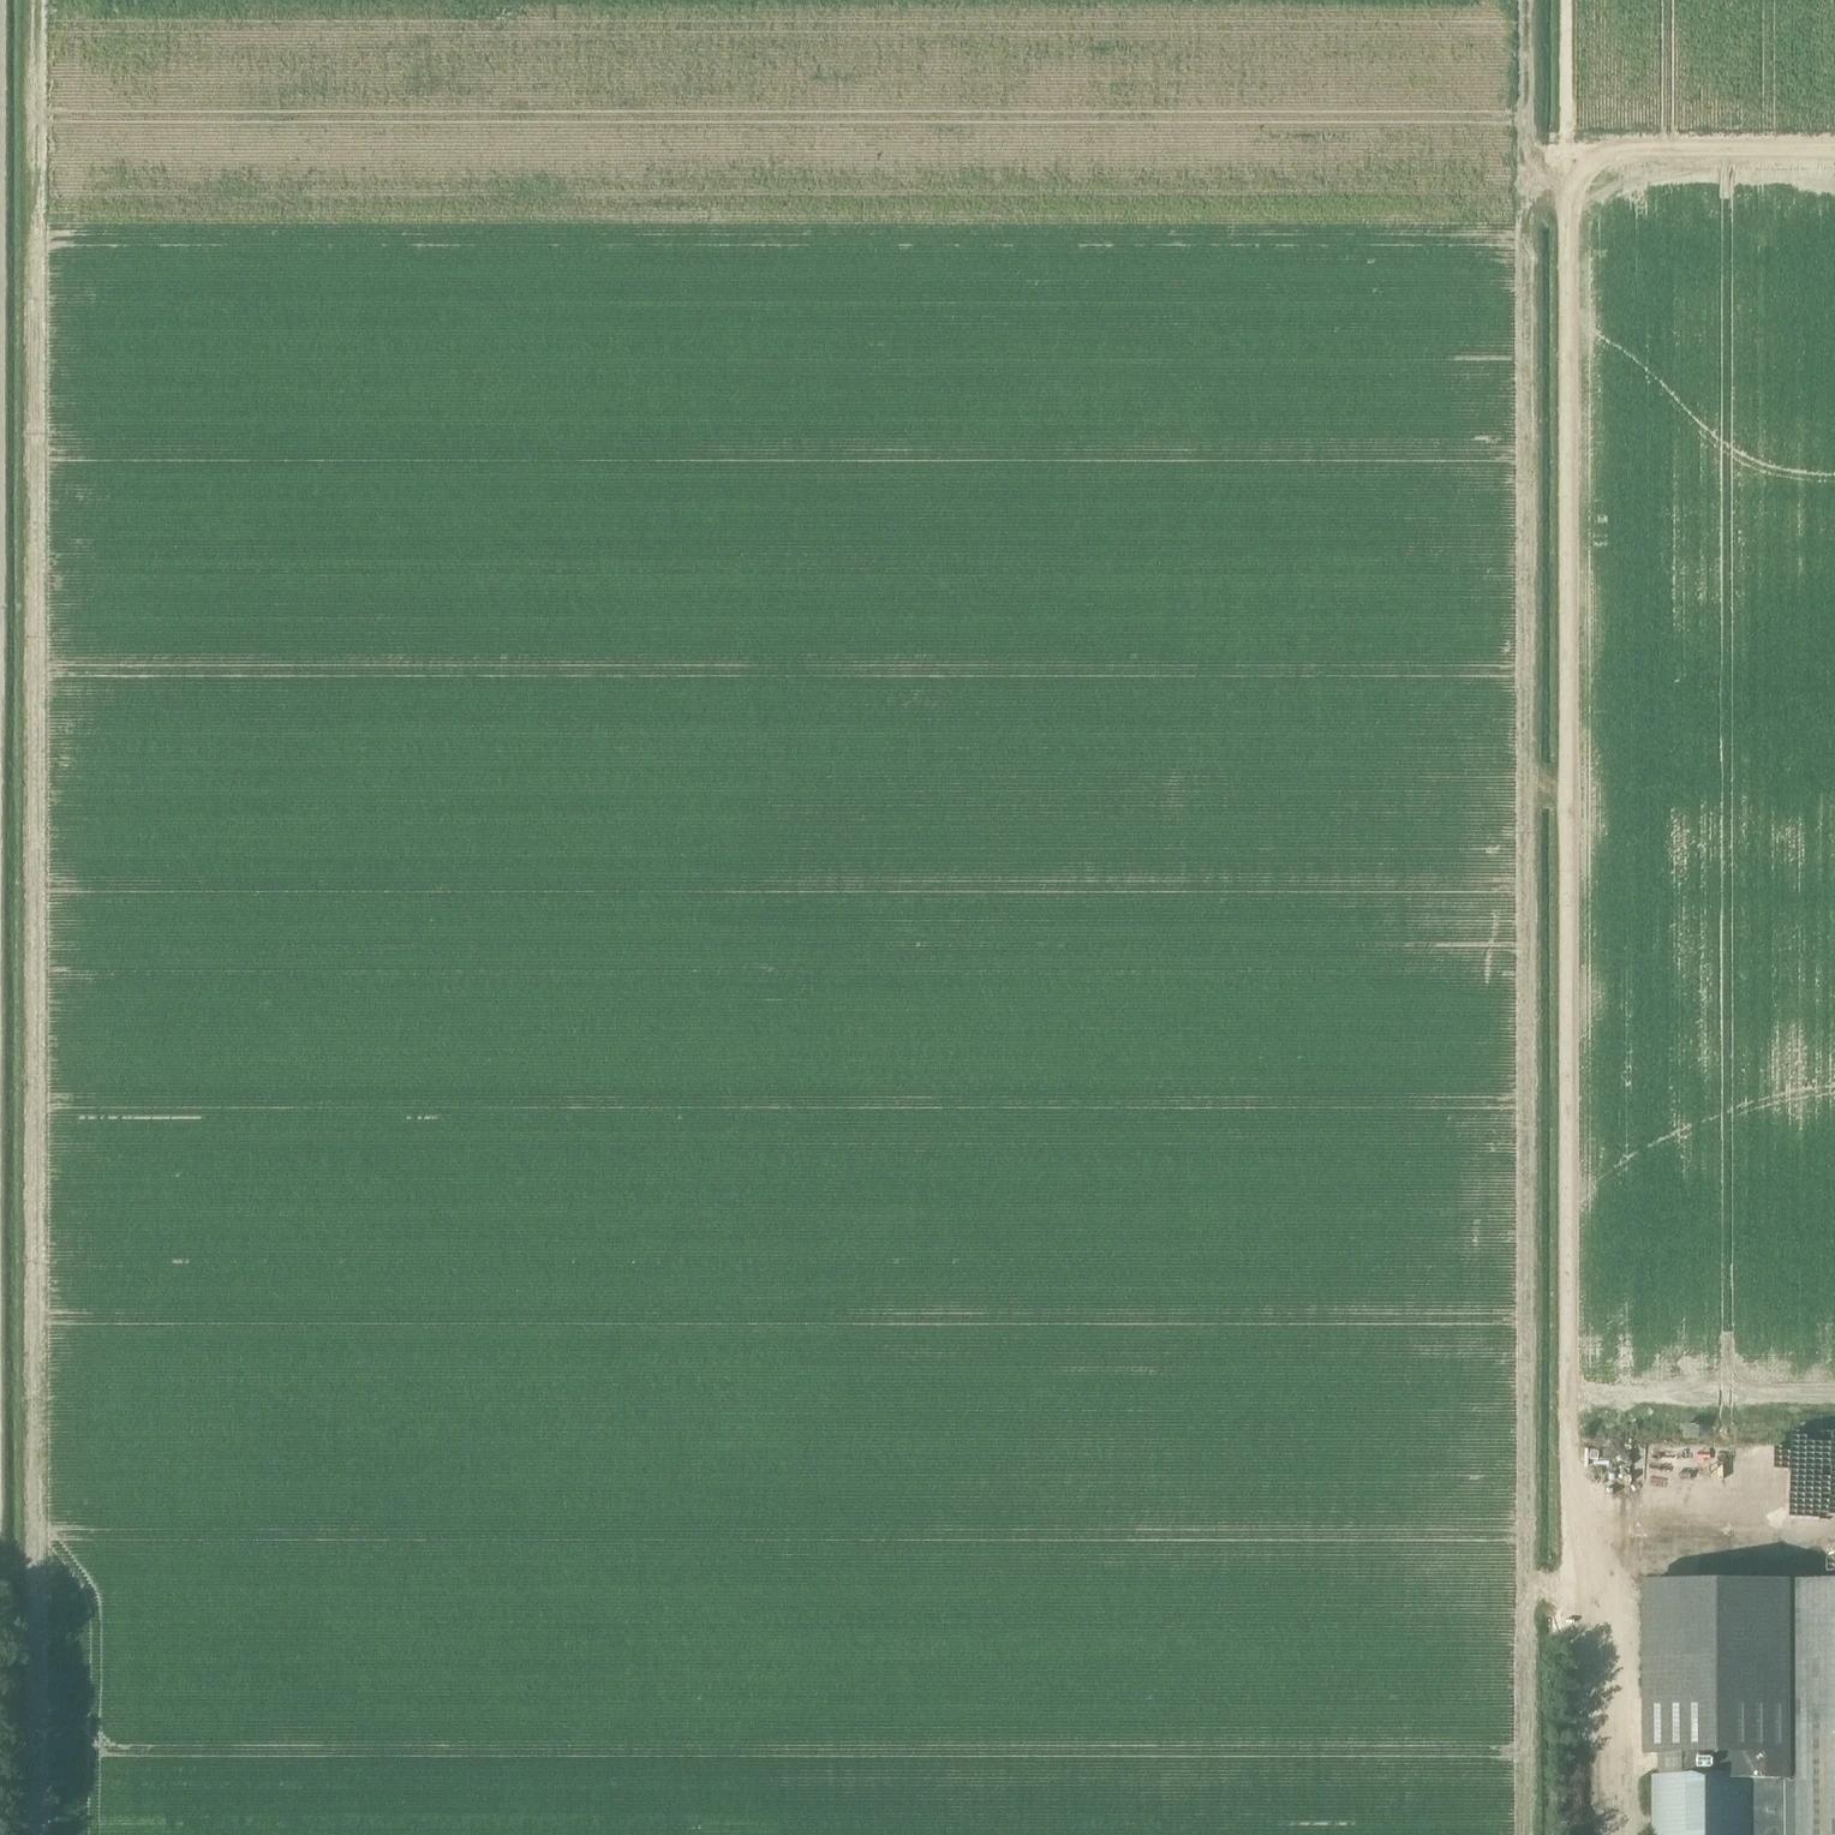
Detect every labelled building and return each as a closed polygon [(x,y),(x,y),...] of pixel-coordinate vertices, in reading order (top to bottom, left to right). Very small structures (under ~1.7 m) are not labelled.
[(1788,1584),(1643,1584),(1643,1754),(1657,1754),(1657,1776),(1651,1776),(1651,1834),(1834,1834),(1834,1584),(1788,1584)]
